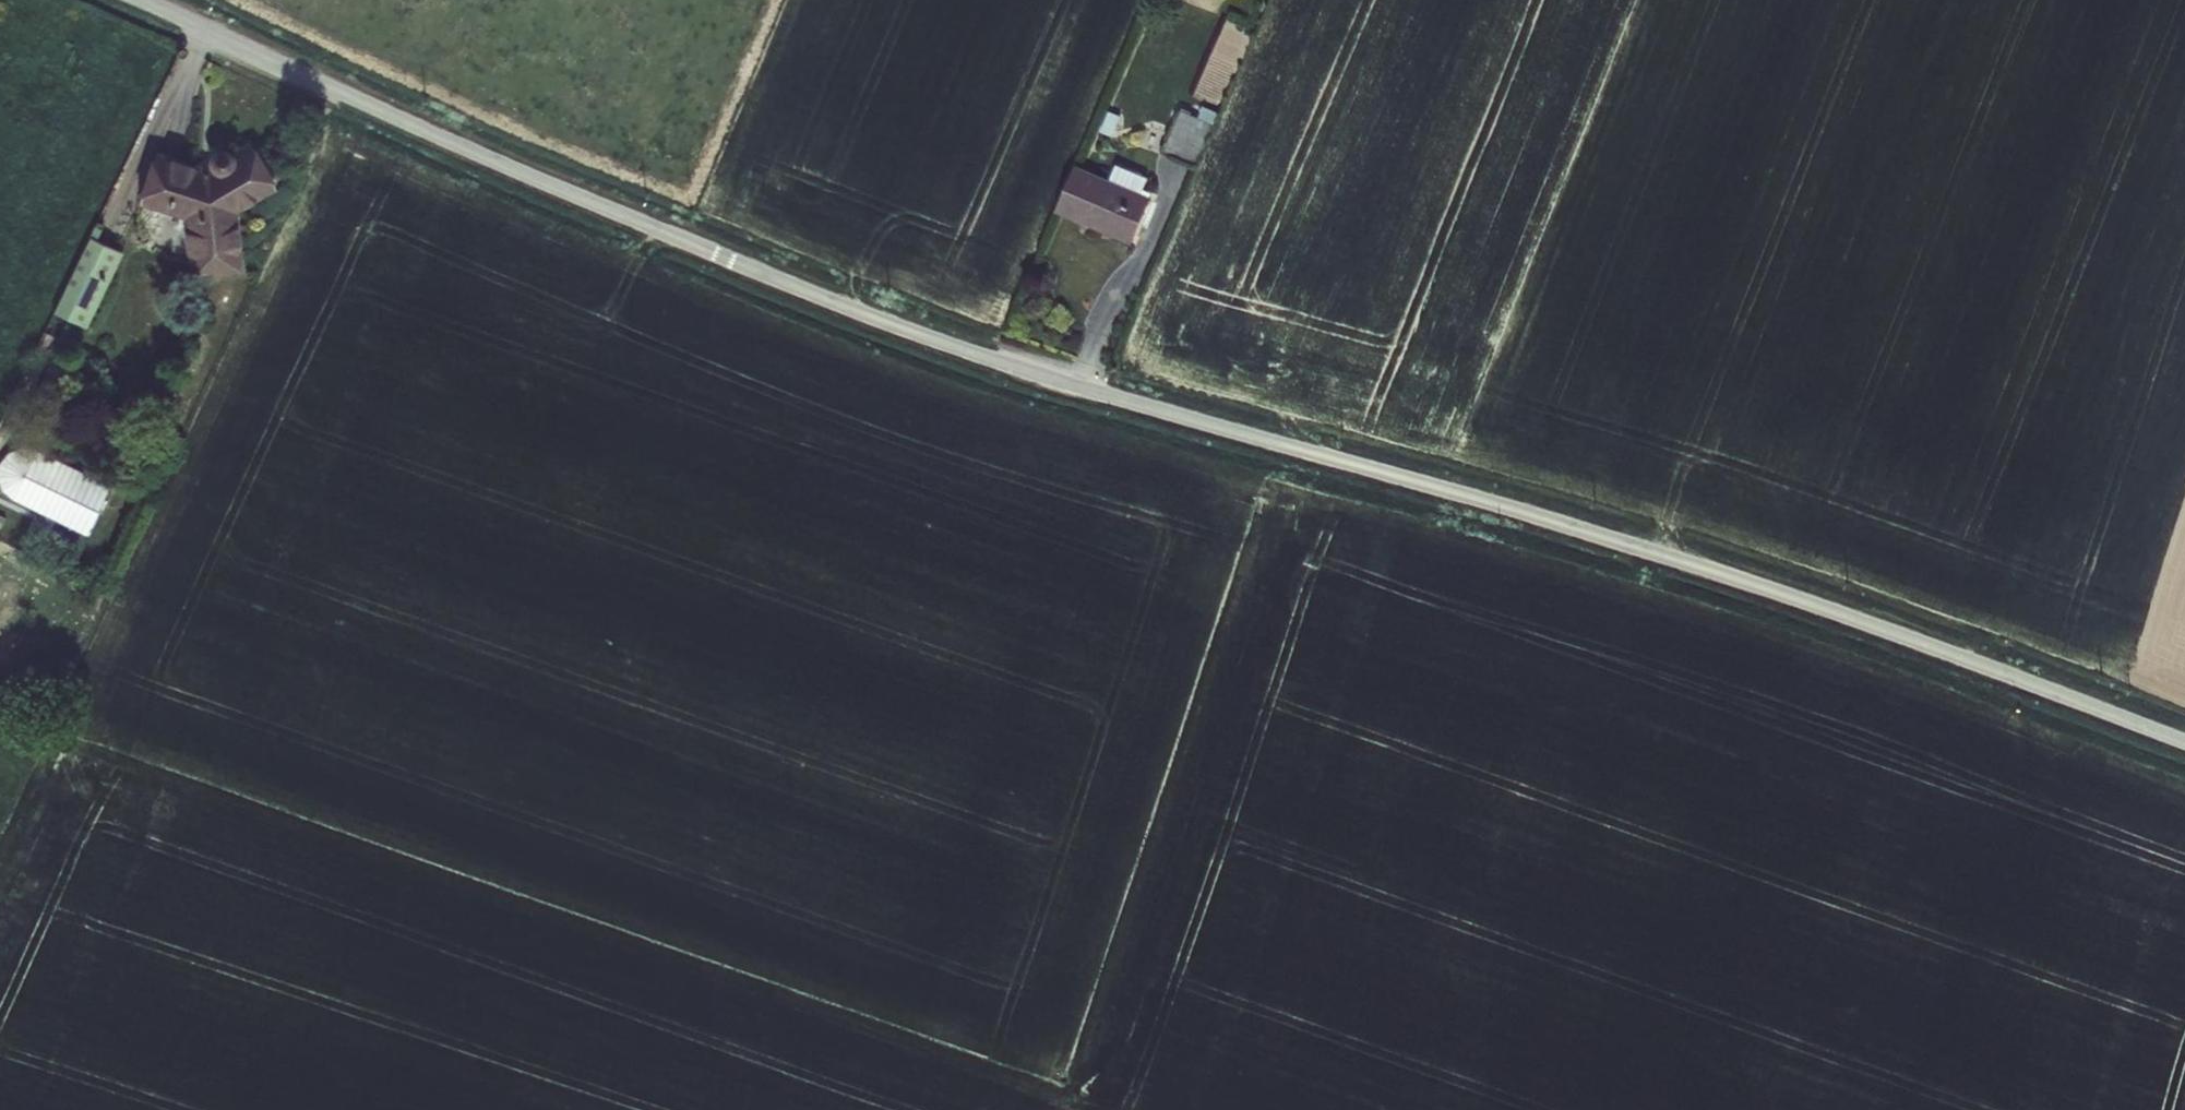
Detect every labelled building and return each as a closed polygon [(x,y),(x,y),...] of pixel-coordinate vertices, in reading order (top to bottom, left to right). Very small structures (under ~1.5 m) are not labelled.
[(1209,133),(1173,119),(1157,155),(1193,171),(1209,133)] [(157,146),(137,185),(186,206),(194,263),(244,255),(237,202),(277,181),(253,139),(229,150),(227,147),(222,146),(217,147),(215,153),(213,160),(201,166),(157,146)] [(1129,203),(1137,184),(1101,170),(1094,188),(1066,177),(1050,216),(1086,231),(1089,225),(1128,241),(1142,207),(1129,203)] [(128,247),(93,230),(54,309),(89,325),(128,247)] [(123,455),(49,418),(43,417),(36,416),(31,417),(26,418),(24,420),(19,423),(15,428),(12,432),(11,437),(10,440),(10,447),(11,450),(12,454),(16,460),(19,464),(21,465),(25,468),(100,504),(123,455)]
